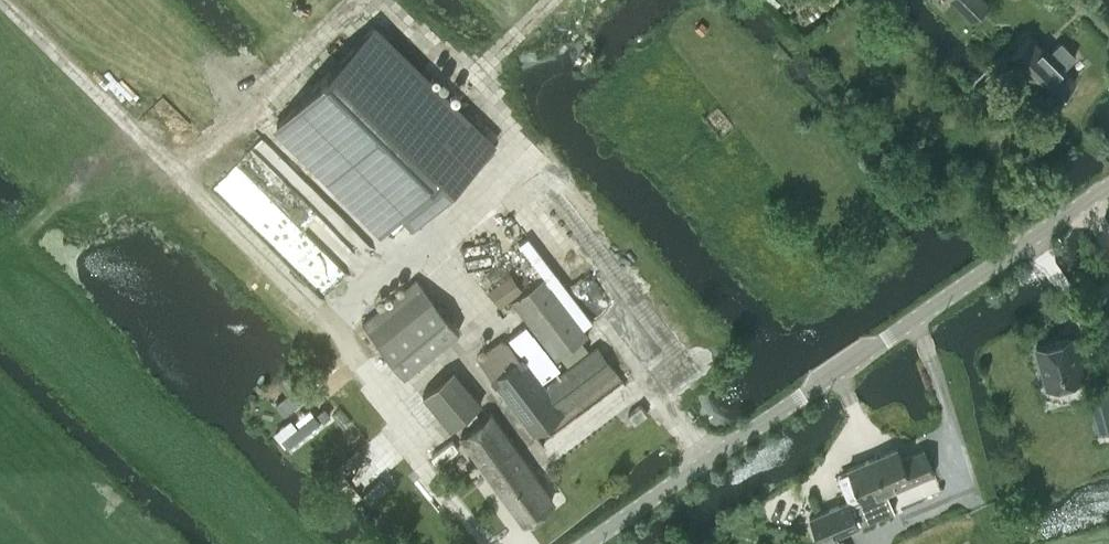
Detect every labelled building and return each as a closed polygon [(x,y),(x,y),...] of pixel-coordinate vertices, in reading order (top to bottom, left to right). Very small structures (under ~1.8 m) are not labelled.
[(986,0),(953,0),(971,18),(988,2),(986,0)] [(372,26),(276,124),(383,229),(402,210),(415,223),(492,145),(372,26)] [(1031,36),(1010,56),(1055,100),(1075,80),(1063,68),(1075,55),(1060,40),(1048,52),(1031,36)] [(510,271),(487,288),(500,306),(523,290),(510,271)] [(544,275),(512,300),(556,358),(588,334),(544,275)] [(458,329),(418,278),(364,322),(404,373),(458,329)] [(1087,399),(1099,444),(1108,442),(1108,383),(1086,389),(1084,378),(1073,336),(1035,345),(1046,386),(1073,379),(1079,401),(1087,399)] [(500,339),(477,356),(494,379),(534,431),(615,370),(597,346),(546,385),(524,356),(521,358),(507,340),(500,339)] [(285,395),(274,403),(283,414),(319,385),(309,372),(300,381),(293,372),(278,386),(285,395)] [(445,377),(424,394),(451,427),(480,403),(467,386),(459,393),(445,377)] [(640,404),(627,414),(633,422),(646,412),(640,404)] [(491,415),(461,436),(524,521),(553,500),(491,415)] [(873,457),(888,493),(889,492),(934,473),(924,449),(903,458),(898,446),(873,457)] [(887,493),(888,493),(873,457),(847,468),(860,498),(849,502),(848,500),(809,516),(819,541),(894,509),(887,493)] [(842,536),(823,543),(846,543),(842,536)]
